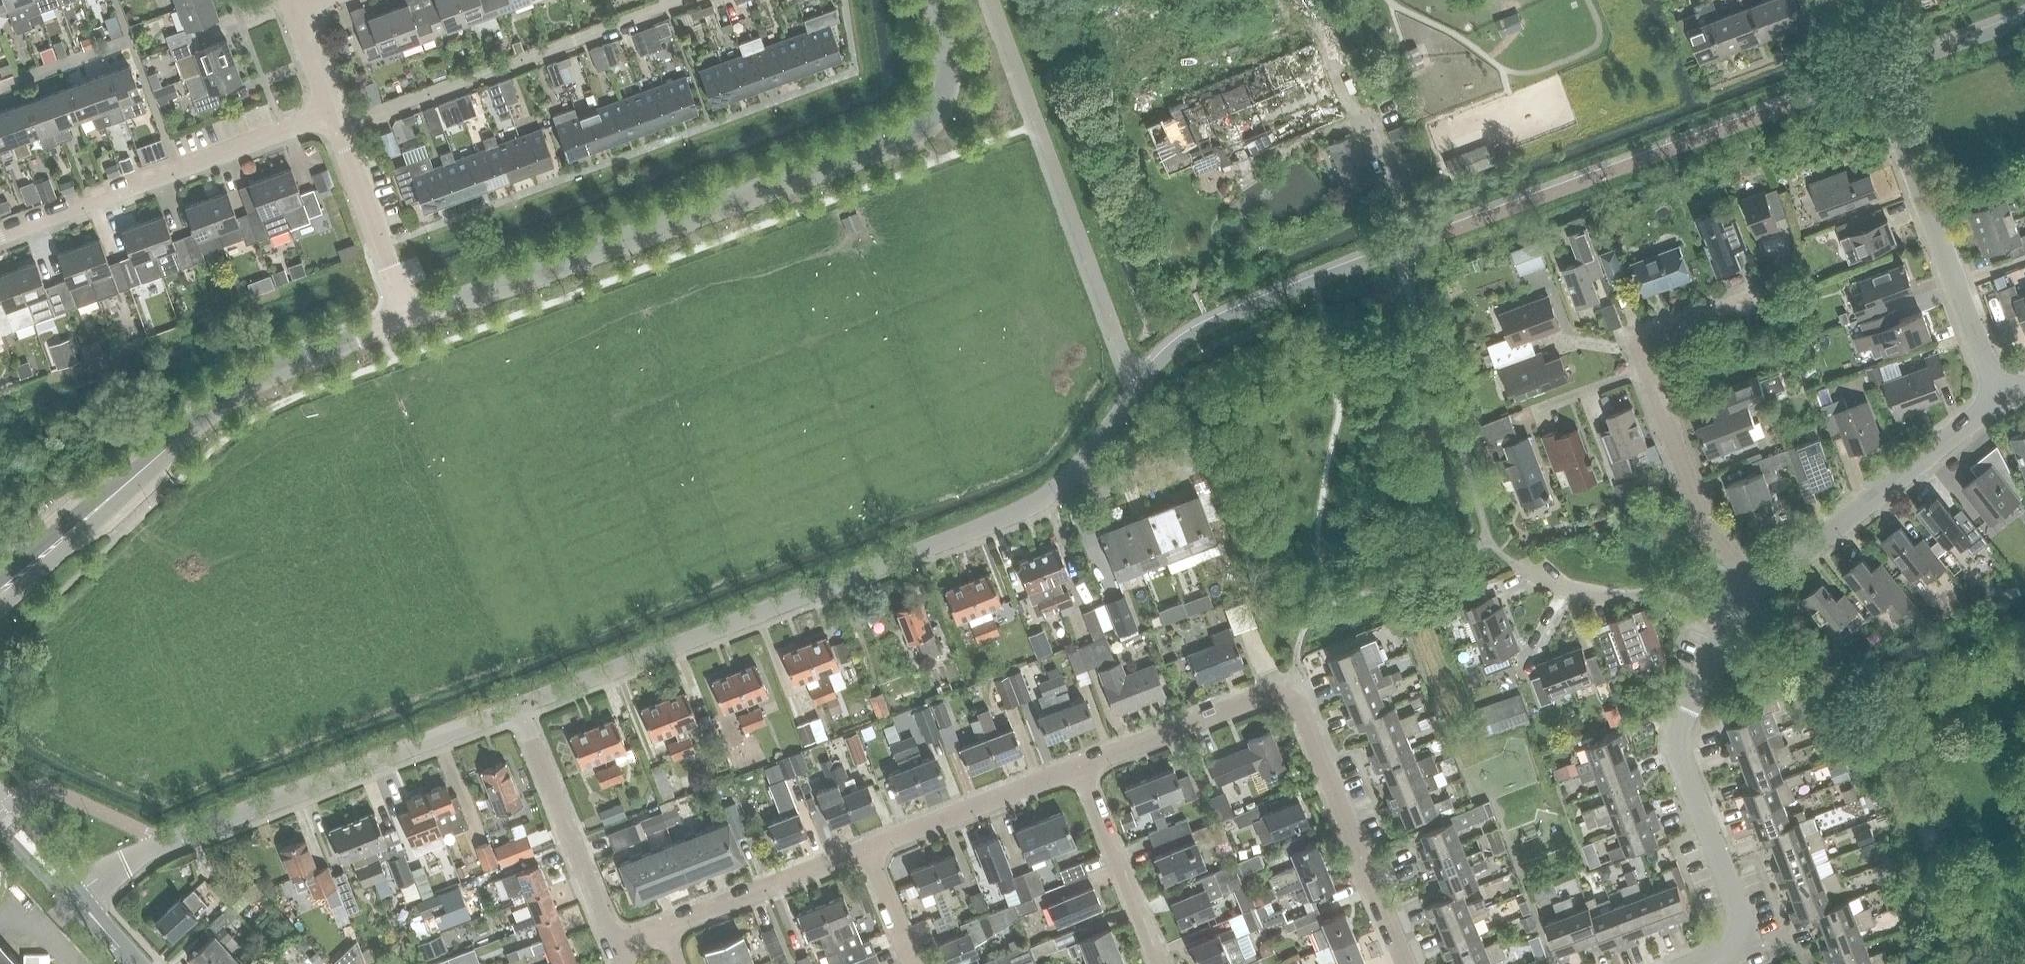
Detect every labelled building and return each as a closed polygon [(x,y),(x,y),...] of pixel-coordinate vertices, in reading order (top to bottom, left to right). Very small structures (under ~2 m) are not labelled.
[(6,9),(16,35),(23,32),(12,0),(0,0),(0,12),(6,9)] [(35,0),(12,0),(23,32),(31,29),(26,16),(39,11),(35,0)] [(60,5),(58,0),(35,0),(39,11),(51,7),(52,8),(60,5)] [(196,38),(192,27),(218,18),(211,0),(202,0),(177,9),(185,29),(165,37),(169,48),(196,38)] [(202,0),(174,0),(177,9),(202,0)] [(466,23),(457,0),(435,0),(436,3),(423,7),(433,35),(466,23)] [(466,23),(499,11),(494,0),(457,0),(466,23)] [(530,0),(494,0),(499,11),(530,0)] [(1703,3),(1722,53),(1742,45),(1730,14),(1719,18),(1712,0),(1709,0),(1703,3)] [(1748,0),(1737,0),(1741,9),(1730,14),(1742,45),(1762,38),(1748,0)] [(1762,38),(1782,30),(1771,0),(1766,0),(1759,3),(1758,0),(1748,0),(1762,38)] [(1803,22),(1795,0),(1771,0),(1782,30),(1803,22)] [(1722,53),(1703,3),(1693,6),(1696,13),(1677,20),(1684,38),(1691,35),(1700,61),(1722,53)] [(407,4),(387,11),(401,47),(433,35),(423,7),(410,12),(407,4)] [(713,11),(711,5),(700,8),(703,15),(713,11)] [(703,15),(700,8),(690,12),(692,19),(703,15)] [(367,60),(401,47),(387,11),(368,19),(370,27),(357,32),(367,60)] [(104,18),(111,38),(122,34),(115,14),(104,18)] [(829,24),(806,32),(818,64),(840,56),(829,24)] [(101,25),(93,28),(97,39),(105,36),(101,25)] [(661,47),(653,26),(642,30),(650,51),(661,47)] [(640,55),(650,51),(642,30),(631,34),(640,55)] [(797,72),(818,64),(806,32),(785,40),(797,72)] [(80,40),(83,50),(97,45),(94,35),(80,40)] [(738,44),(742,56),(754,88),(775,80),(764,48),(760,36),(738,44)] [(336,40),(341,55),(349,52),(344,37),(336,40)] [(185,79),(234,61),(226,40),(200,49),(196,38),(169,48),(173,60),(178,58),(185,79)] [(515,53),(523,50),(519,40),(511,43),(515,53)] [(775,80),(797,72),(785,40),(764,48),(775,80)] [(53,43),(57,55),(65,52),(61,41),(53,43)] [(599,46),(607,67),(618,63),(610,41),(599,46)] [(1195,172),(1216,163),(1218,168),(1343,117),(1313,43),(1181,96),(1182,101),(1168,107),(1171,116),(1146,127),(1167,173),(1191,163),(1195,172)] [(40,51),(45,64),(57,60),(52,46),(40,51)] [(596,71),(607,67),(599,46),(588,50),(596,71)] [(1401,52),(1408,71),(1423,65),(1416,46),(1405,51),(1401,52)] [(577,75),(585,73),(578,53),(571,55),(577,75)] [(733,96),(754,88),(742,56),(721,63),(733,96)] [(556,61),(565,83),(571,80),(566,65),(569,64),(567,57),(556,61)] [(185,79),(190,90),(189,91),(197,113),(220,104),(216,91),(241,81),(234,61),(185,79)] [(434,81),(447,76),(442,61),(429,66),(434,81)] [(565,83),(556,61),(545,65),(553,87),(565,83)] [(0,67),(0,72),(1,76),(13,71),(10,63),(0,67)] [(710,104),(733,96),(721,63),(698,71),(710,104)] [(108,73),(125,118),(125,119),(132,116),(146,111),(141,98),(140,98),(129,65),(108,73)] [(147,75),(152,90),(161,87),(155,72),(147,75)] [(108,73),(87,80),(104,127),(112,124),(112,123),(125,118),(108,73)] [(685,77),(662,85),(674,117),(696,109),(685,77)] [(517,100),(508,78),(498,82),(506,104),(517,100)] [(87,80),(67,88),(79,121),(92,116),(96,130),(104,127),(87,80)] [(496,108),(506,104),(498,82),(487,87),(496,108)] [(653,125),(674,117),(662,85),(641,93),(653,125)] [(67,125),(79,121),(67,88),(47,95),(64,142),(71,139),(67,125)] [(374,88),(360,94),(365,109),(380,103),(374,88)] [(641,93),(620,100),(631,133),(653,125),(641,93)] [(480,125),(469,94),(456,99),(464,120),(467,129),(480,125)] [(56,145),(64,142),(47,95),(27,103),(39,136),(39,135),(44,148),(56,144),(56,145)] [(464,120),(456,99),(439,105),(446,126),(464,120)] [(610,141),(631,133),(620,100),(598,108),(610,141)] [(26,140),(39,136),(27,103),(6,110),(23,157),(31,154),(26,140)] [(442,128),(434,106),(423,110),(431,133),(442,128)] [(566,157),(589,149),(577,116),(575,117),(572,107),(551,115),(566,157)] [(598,108),(577,116),(589,149),(610,141),(598,108)] [(23,157),(6,110),(0,112),(0,150),(10,146),(15,159),(23,157)] [(419,112),(413,114),(416,121),(417,125),(423,123),(419,112)] [(405,125),(416,121),(413,114),(402,118),(405,125)] [(1391,140),(1411,132),(1407,122),(1387,131),(1391,140)] [(396,127),(383,132),(391,154),(404,149),(396,127)] [(541,129),(518,137),(530,170),(553,162),(541,129)] [(484,150),(476,153),(488,186),(509,178),(497,145),(495,146),(491,134),(480,138),(484,150)] [(509,178),(530,170),(518,137),(497,145),(509,178)] [(160,141),(151,144),(156,160),(166,156),(160,141)] [(1496,156),(1491,144),(1461,156),(1446,161),(1450,172),(1452,179),(1498,161),(1496,156)] [(442,165),(433,169),(445,201),(466,193),(454,161),(451,151),(439,155),(442,165)] [(466,193),(488,186),(476,153),(454,161),(466,193)] [(445,201),(433,169),(428,156),(394,168),(407,203),(419,198),(423,209),(445,201)] [(119,161),(123,173),(134,169),(129,157),(119,161)] [(108,178),(120,174),(116,163),(104,167),(108,178)] [(290,169),(269,176),(289,229),(309,221),(308,218),(322,213),(313,189),(300,194),(290,169)] [(312,174),(318,192),(334,186),(328,169),(312,174)] [(1836,174),(1809,184),(1822,217),(1878,196),(1870,174),(1840,185),(1836,174)] [(289,229),(269,176),(249,184),(258,210),(247,214),(257,241),(268,237),(268,236),(289,229)] [(34,185),(40,204),(54,199),(47,180),(34,185)] [(63,194),(74,190),(71,180),(59,184),(63,194)] [(19,187),(26,205),(38,200),(32,182),(19,187)] [(1976,234),(2013,220),(2007,204),(2021,199),(2014,182),(1988,192),(1992,204),(1968,213),(1976,234)] [(1785,211),(1776,188),(1765,193),(1765,192),(1742,201),(1755,236),(1778,227),(1774,215),(1785,211)] [(245,245),(257,241),(247,214),(236,218),(226,192),(206,200),(221,241),(241,234),(245,245)] [(10,211),(6,200),(0,202),(0,215),(10,211)] [(221,241),(206,200),(185,208),(194,233),(183,237),(193,265),(204,260),(200,249),(221,241)] [(1734,250),(1745,246),(1735,220),(1724,224),(1718,210),(1696,218),(1717,274),(1740,266),(1734,250)] [(1849,260),(1895,243),(1886,219),(1878,223),(1874,211),(1836,225),(1849,260)] [(181,269),(193,265),(183,237),(172,241),(163,216),(142,223),(154,256),(161,276),(181,269)] [(2020,236),(2013,220),(1976,234),(1984,255),(2008,246),(2012,258),(2024,253),(2024,234),(2020,236)] [(130,257),(119,261),(129,288),(130,288),(132,294),(143,290),(134,264),(154,256),(142,223),(121,231),(130,257)] [(1603,275),(1593,248),(1585,227),(1569,233),(1579,262),(1562,268),(1577,308),(1599,299),(1592,279),(1603,275)] [(129,288),(119,261),(108,265),(99,239),(78,247),(97,299),(118,291),(118,292),(129,288)] [(1546,264),(1536,241),(1511,251),(1520,275),(1546,264)] [(66,280),(55,284),(66,311),(77,307),(77,306),(97,299),(78,247),(57,254),(66,280)] [(1691,278),(1679,247),(1632,264),(1632,265),(1621,269),(1614,250),(1601,255),(1611,281),(1624,276),(1635,271),(1644,295),(1691,278)] [(66,311),(55,284),(44,288),(35,262),(14,270),(33,322),(54,315),(66,311)] [(301,262),(288,267),(292,279),(305,274),(301,262)] [(1882,297),(1912,286),(1903,264),(1860,280),(1864,291),(1851,296),(1860,319),(1886,309),(1882,297)] [(284,269),(271,274),(275,285),(288,280),(284,269)] [(0,304),(0,330),(2,335),(13,330),(33,322),(14,270),(0,275),(0,296),(3,303),(0,304)] [(2003,275),(1993,278),(1997,287),(2006,284),(2003,275)] [(273,287),(269,276),(263,278),(267,290),(273,287)] [(2007,318),(2019,313),(2024,330),(2024,296),(2019,298),(2014,285),(1997,291),(2007,318)] [(1500,313),(1509,337),(1487,344),(1490,352),(1495,366),(1521,356),(1535,351),(1530,340),(1560,329),(1548,296),(1500,313)] [(1838,314),(1842,324),(1849,322),(1845,312),(1838,314)] [(1930,336),(1922,313),(1888,326),(1884,315),(1861,323),(1865,335),(1854,339),(1858,350),(1870,346),(1874,357),(1930,336)] [(95,344),(82,348),(86,359),(98,354),(95,344)] [(52,355),(57,369),(77,362),(72,348),(52,355)] [(1512,400),(1569,379),(1560,357),(1544,363),(1540,353),(1500,368),(1512,400)] [(1926,359),(1929,367),(1884,383),(1896,417),(1927,406),(1925,402),(1940,396),(1936,385),(1947,381),(1937,355),(1926,359)] [(15,365),(20,379),(33,374),(28,361),(15,365)] [(1872,386),(1887,380),(1881,363),(1866,369),(1872,386)] [(1759,380),(1767,403),(1778,398),(1776,391),(1785,388),(1780,372),(1759,380)] [(1757,376),(1723,389),(1728,402),(1719,406),(1724,418),(1697,428),(1708,458),(1754,440),(1748,425),(1754,423),(1749,409),(1767,403),(1759,380),(1757,376)] [(1814,391),(1820,407),(1833,402),(1827,386),(1814,391)] [(1851,454),(1881,442),(1865,401),(1847,408),(1843,398),(1820,407),(1830,433),(1841,428),(1851,454)] [(1647,446),(1641,431),(1632,407),(1607,416),(1613,431),(1600,436),(1615,476),(1632,470),(1626,454),(1647,446)] [(1481,440),(1514,427),(1509,414),(1476,427),(1481,440)] [(1808,441),(1785,450),(1790,462),(1798,481),(1809,477),(1813,488),(1835,480),(1815,426),(1804,430),(1808,441)] [(1590,465),(1593,464),(1592,460),(1589,461),(1577,430),(1559,437),(1557,431),(1541,437),(1554,470),(1565,466),(1574,489),(1596,480),(1590,465)] [(2011,438),(2024,475),(2024,432),(2011,438)] [(1545,499),(1551,497),(1528,437),(1506,445),(1510,456),(1501,459),(1501,460),(1497,461),(1504,480),(1512,477),(1522,503),(1544,495),(1545,499)] [(1990,523),(2023,496),(1997,445),(1970,467),(1977,476),(1962,488),(1990,523)] [(1774,467),(1790,462),(1785,450),(1752,462),(1757,473),(1728,484),(1737,509),(1772,496),(1767,482),(1778,478),(1774,467)] [(1640,505),(1635,491),(1630,494),(1625,481),(1616,484),(1626,510),(1640,505)] [(1212,489),(1198,494),(1209,521),(1222,515),(1212,489)] [(1197,493),(1172,503),(1192,554),(1196,564),(1222,554),(1197,493)] [(1961,548),(1965,545),(1973,555),(1988,543),(1961,509),(1952,516),(1936,497),(1931,501),(1932,502),(1929,505),(1926,501),(1916,510),(1947,549),(1956,542),(1961,548)] [(1167,564),(1192,554),(1172,503),(1148,513),(1167,564)] [(1167,564),(1148,513),(1123,523),(1143,574),(1167,564)] [(1119,583),(1143,574),(1123,523),(1098,533),(1119,583)] [(1748,540),(1754,535),(1745,525),(1739,530),(1748,540)] [(1911,581),(1920,574),(1927,582),(1947,567),(1923,538),(1914,545),(1900,527),(1881,543),(1911,581)] [(1036,556),(1057,610),(1073,604),(1068,590),(1063,592),(1058,580),(1069,577),(1058,548),(1036,556)] [(1042,615),(1057,610),(1036,556),(1017,563),(1032,604),(1037,602),(1042,615)] [(1895,617),(1913,603),(1887,570),(1878,577),(1862,557),(1843,572),(1875,612),(1884,604),(1895,617)] [(989,574),(967,582),(978,612),(1000,604),(989,574)] [(956,621),(978,612),(967,582),(945,590),(956,621)] [(1844,621),(1852,631),(1866,620),(1845,593),(1835,601),(1822,584),(1803,599),(1811,610),(1808,612),(1819,626),(1822,623),(1829,632),(1844,621)] [(1964,593),(1960,597),(1959,605),(1963,609),(1971,603),(1964,593)] [(1120,636),(1137,630),(1123,594),(1106,600),(1120,636)] [(1469,619),(1477,640),(1511,627),(1502,606),(1492,610),(1487,598),(1461,608),(1465,620),(1469,619)] [(1191,600),(1183,603),(1188,615),(1196,612),(1191,600)] [(1163,624),(1188,615),(1183,601),(1158,610),(1163,624)] [(924,660),(938,654),(930,633),(931,633),(919,602),(895,612),(907,642),(916,639),(924,660)] [(1254,625),(1246,602),(1225,610),(1232,628),(1210,637),(1214,646),(1187,656),(1197,684),(1202,682),(1204,683),(1217,678),(1217,677),(1243,666),(1231,634),(1234,633),(1254,625)] [(1036,604),(1023,610),(1035,633),(1048,626),(1036,604)] [(1112,627),(1103,605),(1081,614),(1092,640),(1104,635),(1102,631),(1112,627)] [(989,610),(967,618),(976,642),(998,633),(989,610)] [(1666,665),(1667,665),(1651,624),(1639,629),(1633,612),(1609,620),(1612,628),(1597,633),(1607,658),(1610,666),(1625,660),(1625,661),(1637,656),(1641,667),(1652,663),(1657,676),(1663,674),(1662,673),(1666,665)] [(1931,628),(1921,616),(1917,621),(1917,634),(1920,638),(1931,628)] [(1401,631),(1396,618),(1388,621),(1393,634),(1401,631)] [(1511,627),(1477,640),(1485,661),(1481,663),(1486,675),(1512,665),(1508,653),(1519,649),(1511,627)] [(1113,659),(1104,637),(1076,648),(1085,670),(1113,659)] [(835,696),(826,673),(837,669),(825,639),(804,647),(824,700),(835,696)] [(1376,639),(1330,657),(1335,670),(1328,673),(1331,682),(1369,666),(1385,660),(1380,648),(1376,639)] [(844,640),(831,645),(838,663),(851,658),(844,640)] [(1033,649),(1036,658),(1052,652),(1048,643),(1033,649)] [(824,700),(804,647),(781,656),(793,686),(804,682),(813,704),(824,700)] [(1582,647),(1560,655),(1573,689),(1594,681),(1595,685),(1607,680),(1597,654),(1586,658),(1582,647)] [(1074,674),(1085,670),(1076,648),(1066,652),(1074,674)] [(1551,697),(1573,689),(1560,655),(1538,664),(1542,675),(1531,679),(1541,705),(1553,701),(1551,697)] [(1152,667),(1125,677),(1119,662),(1098,670),(1115,714),(1163,695),(1152,667)] [(755,665),(733,673),(745,704),(767,695),(755,665)] [(1343,688),(1348,700),(1393,681),(1390,673),(1375,679),(1369,666),(1331,682),(1335,691),(1343,688)] [(1399,669),(1390,673),(1393,681),(1402,677),(1399,669)] [(1007,675),(1018,703),(1030,698),(1019,670),(1007,675)] [(723,712),(745,704),(733,673),(711,682),(723,712)] [(1048,678),(1070,734),(1093,725),(1083,700),(1070,705),(1065,690),(1066,689),(1061,673),(1048,678)] [(1007,675),(994,680),(1005,708),(1018,703),(1007,675)] [(1037,697),(1043,715),(1038,717),(1048,742),(1070,734),(1048,678),(1036,683),(1041,696),(1037,697)] [(1356,721),(1387,709),(1387,708),(1382,696),(1397,690),(1393,681),(1348,700),(1353,712),(1345,715),(1349,725),(1356,722),(1356,721)] [(685,692),(662,701),(674,731),(696,722),(685,692)] [(880,692),(867,697),(875,718),(888,713),(880,692)] [(826,700),(832,715),(842,711),(836,697),(826,700)] [(1522,699),(1507,704),(1515,725),(1529,720),(1522,699)] [(930,704),(939,727),(950,723),(942,700),(930,704)] [(652,739),(674,731),(662,701),(640,709),(652,739)] [(1765,713),(1761,704),(1745,710),(1748,718),(1728,726),(1733,739),(1725,742),(1729,751),(1777,733),(1769,711),(1765,713)] [(1387,708),(1387,709),(1356,721),(1356,722),(1360,730),(1367,727),(1372,739),(1418,720),(1415,712),(1399,718),(1394,705),(1387,708)] [(924,743),(939,737),(927,706),(912,711),(924,743)] [(1605,710),(1611,726),(1622,722),(1616,706),(1605,710)] [(759,708),(748,712),(754,727),(765,723),(759,708)] [(748,712),(738,716),(744,731),(754,727),(748,712)] [(714,730),(708,714),(698,718),(704,734),(714,730)] [(1816,718),(1823,738),(1834,734),(1826,714),(1816,718)] [(979,719),(995,761),(1022,751),(1013,728),(993,736),(990,729),(992,728),(987,716),(979,719)] [(1418,721),(1422,729),(1429,726),(1426,718),(1418,721)] [(969,772),(995,761),(979,719),(971,722),(975,735),(977,734),(980,741),(960,748),(969,772)] [(613,720),(591,728),(603,759),(625,750),(613,720)] [(1370,754),(1374,763),(1412,748),(1406,735),(1422,729),(1418,721),(1418,720),(1372,739),(1377,751),(1370,754)] [(808,721),(795,726),(803,746),(816,741),(808,721)] [(860,729),(864,740),(875,736),(871,725),(860,729)] [(581,767),(603,759),(591,728),(569,736),(581,767)] [(1576,765),(1579,773),(1625,756),(1620,744),(1628,741),(1624,731),(1586,746),(1591,759),(1576,765)] [(1780,732),(1777,733),(1729,751),(1732,760),(1740,757),(1744,769),(1790,752),(1787,743),(1785,744),(1780,732)] [(1263,778),(1285,768),(1270,733),(1249,742),(1251,748),(1208,766),(1217,787),(1260,769),(1263,778)] [(866,760),(856,734),(844,738),(854,764),(866,760)] [(906,755),(910,766),(920,791),(943,783),(933,757),(922,762),(911,735),(888,744),(894,760),(906,755)] [(693,753),(687,736),(665,744),(670,760),(693,753)] [(1834,736),(1817,742),(1820,750),(1837,744),(1834,736)] [(1385,769),(1390,781),(1435,762),(1432,754),(1417,760),(1412,748),(1374,763),(1377,772),(1385,769)] [(800,751),(788,756),(795,774),(807,770),(800,751)] [(1790,752),(1744,769),(1749,781),(1741,784),(1745,793),(1783,779),(1783,778),(1778,766),(1794,760),(1790,752)] [(783,779),(795,774),(788,756),(776,761),(783,779)] [(1625,756),(1579,773),(1582,782),(1597,776),(1602,789),(1641,775),(1637,766),(1630,768),(1625,756)] [(1387,797),(1391,806),(1429,790),(1424,777),(1439,771),(1435,762),(1390,781),(1395,794),(1387,797)] [(503,763),(478,773),(495,817),(520,807),(503,763)] [(623,778),(617,763),(607,767),(613,782),(623,778)] [(795,814),(792,804),(776,763),(763,769),(769,784),(768,784),(781,819),(766,825),(771,836),(768,837),(771,846),(774,845),(775,847),(805,835),(797,813),(795,814)] [(1567,764),(1553,769),(1558,780),(1571,776),(1567,764)] [(1839,781),(1850,777),(1845,764),(1834,768),(1839,781)] [(847,778),(842,766),(834,769),(852,818),(876,809),(867,786),(856,790),(851,777),(847,778)] [(897,800),(920,791),(910,766),(887,775),(897,800)] [(613,782),(607,767),(595,771),(601,787),(613,782)] [(816,793),(829,827),(852,818),(834,769),(825,772),(831,787),(816,793)] [(1188,775),(1176,779),(1172,771),(1149,780),(1163,816),(1173,811),(1169,800),(1181,795),(1184,802),(1196,797),(1188,775)] [(1749,806),(1741,809),(1744,818),(1783,803),(1796,798),(1791,786),(1803,781),(1800,772),(1783,778),(1783,779),(1745,793),(1744,793),(1749,806)] [(1592,807),(1595,816),(1641,799),(1637,786),(1644,784),(1641,775),(1602,789),(1607,802),(1592,807)] [(1152,820),(1163,816),(1149,780),(1125,789),(1134,814),(1147,809),(1152,820)] [(657,786),(663,800),(674,796),(668,781),(657,786)] [(446,786),(426,793),(442,834),(451,831),(452,834),(469,828),(457,796),(450,798),(446,786)] [(1841,791),(1846,803),(1857,798),(1853,787),(1841,791)] [(1434,802),(1429,790),(1391,806),(1395,814),(1402,811),(1407,824),(1453,805),(1449,796),(1434,802)] [(411,846),(442,834),(426,793),(407,801),(414,821),(404,824),(403,824),(411,846)] [(1225,795),(1211,801),(1218,819),(1232,813),(1225,795)] [(487,805),(484,799),(477,801),(479,808),(487,805)] [(1614,819),(1618,832),(1657,817),(1654,808),(1646,811),(1641,799),(1595,816),(1598,825),(1614,819)] [(1261,843),(1308,823),(1299,801),(1265,815),(1260,817),(1256,806),(1233,816),(1237,828),(1252,821),(1261,843)] [(1420,849),(1423,858),(1461,842),(1456,830),(1493,814),(1488,801),(1440,821),(1442,825),(1422,833),(1427,846),(1420,849)] [(626,816),(620,803),(598,812),(603,825),(626,816)] [(726,823),(672,843),(686,880),(740,859),(733,841),(746,836),(733,803),(720,808),(726,823)] [(1783,803),(1744,818),(1748,827),(1755,824),(1760,837),(1761,836),(1799,822),(1800,822),(1806,819),(1803,810),(1788,816),(1783,803)] [(681,820),(676,806),(660,812),(665,826),(681,820)] [(1592,807),(1582,811),(1585,820),(1595,816),(1592,807)] [(665,826),(660,812),(646,818),(652,832),(665,826)] [(373,813),(351,822),(375,882),(378,891),(390,887),(375,849),(385,844),(373,813)] [(1061,813),(1039,822),(1051,854),(1074,845),(1061,813)] [(1588,829),(1598,825),(1595,816),(1585,820),(1588,829)] [(1611,859),(1657,842),(1653,829),(1660,826),(1657,817),(1618,832),(1623,844),(1608,850),(1611,859)] [(1799,822),(1761,836),(1764,845),(1772,842),(1777,855),(1823,837),(1819,828),(1817,829),(1812,817),(1806,819),(1800,822),(1799,822)] [(1190,832),(1186,820),(1147,835),(1151,846),(1190,832)] [(638,821),(605,834),(612,851),(645,837),(638,821)] [(1205,866),(1199,851),(1226,840),(1219,821),(1191,832),(1195,842),(1154,858),(1164,883),(1205,866)] [(375,882),(351,822),(328,831),(340,862),(352,858),(363,886),(375,882)] [(1028,863),(1051,854),(1039,822),(1015,831),(1028,863)] [(525,834),(494,845),(500,863),(531,851),(525,834)] [(1777,879),(1815,864),(1811,851),(1826,846),(1823,837),(1777,855),(1781,867),(1774,870),(1777,879)] [(1001,894),(1015,889),(1020,901),(1030,897),(1021,874),(1011,878),(1009,873),(1010,872),(996,839),(974,847),(987,880),(995,878),(1001,894)] [(312,898),(326,893),(336,918),(340,917),(342,924),(350,921),(347,914),(358,909),(344,872),(331,877),(327,866),(317,870),(305,840),(281,850),(293,880),(303,876),(312,898)] [(488,842),(473,848),(482,870),(497,864),(488,842)] [(1440,876),(1485,857),(1482,848),(1467,855),(1461,842),(1423,858),(1427,867),(1435,864),(1440,876)] [(631,901),(686,880),(672,843),(617,864),(631,901)] [(1268,877),(1272,887),(1324,865),(1315,843),(1291,853),(1297,869),(1285,874),(1284,870),(1268,877)] [(1864,846),(1861,852),(1872,857),(1877,845),(1872,843),(1864,846)] [(398,888),(415,881),(404,853),(387,860),(398,888)] [(1587,858),(1590,867),(1601,863),(1597,854),(1587,858)] [(953,855),(932,863),(950,909),(959,905),(955,895),(951,896),(946,884),(962,878),(953,855)] [(1258,855),(1237,863),(1242,875),(1263,866),(1258,855)] [(1437,891),(1441,900),(1462,891),(1462,892),(1479,885),(1474,872),(1489,866),(1485,857),(1440,876),(1445,888),(1437,891)] [(1828,859),(1815,864),(1777,879),(1781,888),(1788,885),(1793,897),(1839,880),(1836,871),(1833,872),(1828,859)] [(433,893),(420,861),(409,865),(422,897),(433,893)] [(1081,862),(1058,871),(1063,884),(1086,875),(1081,862)] [(939,913),(950,909),(932,863),(909,872),(917,895),(934,888),(939,901),(934,903),(939,913)] [(1221,896),(1245,886),(1236,863),(1212,873),(1221,896)] [(456,868),(460,877),(468,874),(465,864),(456,868)] [(512,905),(525,900),(524,898),(545,890),(535,865),(500,879),(507,897),(508,896),(512,905)] [(1324,865),(1272,887),(1276,897),(1290,892),(1293,898),(1301,901),(1309,898),(1333,888),(1324,865)] [(1598,869),(1602,879),(1608,877),(1611,871),(1609,865),(1598,869)] [(1689,895),(1678,866),(1672,868),(1683,898),(1689,895)] [(1668,887),(1655,891),(1670,930),(1679,927),(1676,919),(1689,914),(1672,868),(1662,871),(1668,887)] [(1035,869),(1022,874),(1031,897),(1044,892),(1035,869)] [(1624,873),(1628,884),(1637,881),(1633,869),(1624,873)] [(1558,890),(1554,880),(1543,885),(1546,894),(1558,890)] [(1831,907),(1831,906),(1827,894),(1842,888),(1839,880),(1793,897),(1797,909),(1790,912),(1794,922),(1810,916),(1810,915),(1831,907)] [(420,896),(415,881),(401,887),(407,901),(420,896)] [(1661,933),(1670,930),(1655,891),(1643,896),(1637,881),(1628,884),(1646,931),(1658,926),(1661,933)] [(254,882),(244,891),(249,896),(259,897),(264,893),(254,882)] [(1625,902),(1613,907),(1627,946),(1636,943),(1634,935),(1646,931),(1628,884),(1620,887),(1625,902)] [(470,918),(458,886),(429,897),(440,929),(470,918)] [(1093,888),(1048,907),(1056,927),(1101,908),(1093,888)] [(1180,926),(1214,912),(1204,888),(1170,902),(1180,926)] [(1271,888),(1251,896),(1256,907),(1271,901),(1271,899),(1275,898),(1271,888)] [(195,916),(207,904),(193,889),(180,900),(179,899),(155,921),(171,939),(196,917),(195,916)] [(555,915),(545,890),(524,898),(525,900),(531,916),(509,924),(513,933),(535,925),(534,923),(555,915)] [(968,895),(977,917),(987,913),(978,891),(968,895)] [(1440,925),(1486,906),(1483,897),(1467,904),(1462,892),(1462,891),(1441,900),(1424,906),(1428,916),(1435,913),(1440,925)] [(1570,896),(1561,900),(1579,946),(1591,942),(1594,949),(1602,946),(1603,946),(1588,907),(1576,912),(1570,896)] [(819,906),(842,963),(850,963),(854,963),(864,959),(866,958),(856,933),(842,897),(819,906)] [(860,900),(865,913),(871,910),(866,897),(860,900)] [(1032,897),(1012,905),(1016,917),(1036,909),(1032,897)] [(1627,946),(1613,907),(1600,912),(1594,897),(1585,900),(1588,907),(1603,946),(1602,946),(1603,947),(1616,942),(1618,950),(1627,946)] [(1884,902),(1887,910),(1902,905),(1899,897),(1884,902)] [(1530,912),(1526,900),(1518,903),(1523,915),(1530,912)] [(1567,951),(1579,946),(1561,900),(1553,903),(1558,918),(1545,923),(1560,962),(1569,958),(1567,951)] [(1810,915),(1810,916),(1814,924),(1821,921),(1826,933),(1872,916),(1869,907),(1853,913),(1848,900),(1831,906),(1831,907),(1810,915)] [(430,934),(429,931),(417,902),(413,903),(408,930),(412,941),(430,934)] [(194,963),(216,963),(230,952),(230,951),(239,943),(225,927),(240,914),(232,905),(205,929),(212,936),(188,957),(194,963)] [(829,963),(842,963),(819,906),(796,915),(805,938),(817,933),(829,963)] [(1254,906),(1240,912),(1252,937),(1266,930),(1265,930),(1254,906)] [(1438,940),(1441,949),(1479,933),(1474,921),(1490,915),(1486,906),(1440,925),(1445,937),(1438,940)] [(1312,931),(1319,949),(1330,944),(1331,947),(1356,937),(1345,911),(1322,921),(1317,908),(1292,919),(1299,937),(1312,931)] [(1281,909),(1260,918),(1265,930),(1286,921),(1281,909)] [(953,913),(940,918),(932,921),(936,931),(957,923),(953,913)] [(985,937),(994,931),(987,914),(959,925),(963,934),(939,944),(947,963),(953,963),(976,955),(972,945),(985,937)] [(509,963),(544,949),(544,948),(565,940),(555,915),(534,923),(535,925),(541,941),(506,955),(509,963)] [(1536,927),(1531,915),(1521,919),(1525,931),(1536,927)] [(1826,958),(1865,943),(1860,930),(1875,925),(1872,916),(1826,933),(1830,946),(1823,949),(1826,958)] [(1287,933),(1296,930),(1291,920),(1271,928),(1273,934),(1285,929),(1287,933)] [(784,954),(773,928),(759,933),(770,960),(784,954)] [(1086,963),(1095,963),(1120,954),(1110,929),(1066,948),(1071,959),(1082,954),(1086,963)] [(1029,947),(1034,959),(1077,942),(1072,930),(1029,947)] [(1227,958),(1230,963),(1242,963),(1246,963),(1243,957),(1232,930),(1217,936),(1217,935),(1188,947),(1196,963),(1212,963),(1227,958)] [(1503,948),(1500,940),(1485,946),(1479,933),(1441,949),(1445,958),(1453,955),(1456,963),(1465,963),(1503,948)] [(309,944),(301,934),(291,943),(295,948),(304,948),(309,944)] [(439,935),(419,944),(425,959),(445,950),(439,935)] [(708,963),(752,963),(741,936),(703,951),(708,963)] [(1318,960),(1320,963),(1326,963),(1336,960),(1338,963),(1360,963),(1366,961),(1356,937),(1331,947),(1330,944),(1319,949),(1315,951),(1318,960)] [(565,940),(544,948),(544,949),(550,963),(574,963),(565,940)] [(0,941),(0,963),(21,963),(0,941)] [(1262,956),(1273,952),(1268,941),(1261,943),(1259,950),(1262,956)] [(358,942),(334,963),(366,963),(358,942)] [(1536,945),(1541,958),(1547,956),(1542,943),(1536,945)] [(1837,963),(1874,963),(1888,959),(1885,950),(1869,956),(1865,943),(1826,958),(1829,963),(1837,963)] [(1028,945),(982,963),(1035,963),(1028,945)] [(431,963),(453,963),(451,960),(474,951),(473,948),(431,963)] [(1492,963),(1507,957),(1503,948),(1465,963),(1492,963)] [(1915,951),(1905,954),(1909,963),(1920,963),(1915,951)] [(216,963),(249,963),(254,960),(247,952),(238,960),(230,952),(216,963)] [(1243,957),(1246,963),(1256,958),(1253,953),(1243,957)] [(807,954),(795,958),(797,963),(811,963),(807,954)] [(1120,954),(1095,963),(1124,963),(1120,954)]
